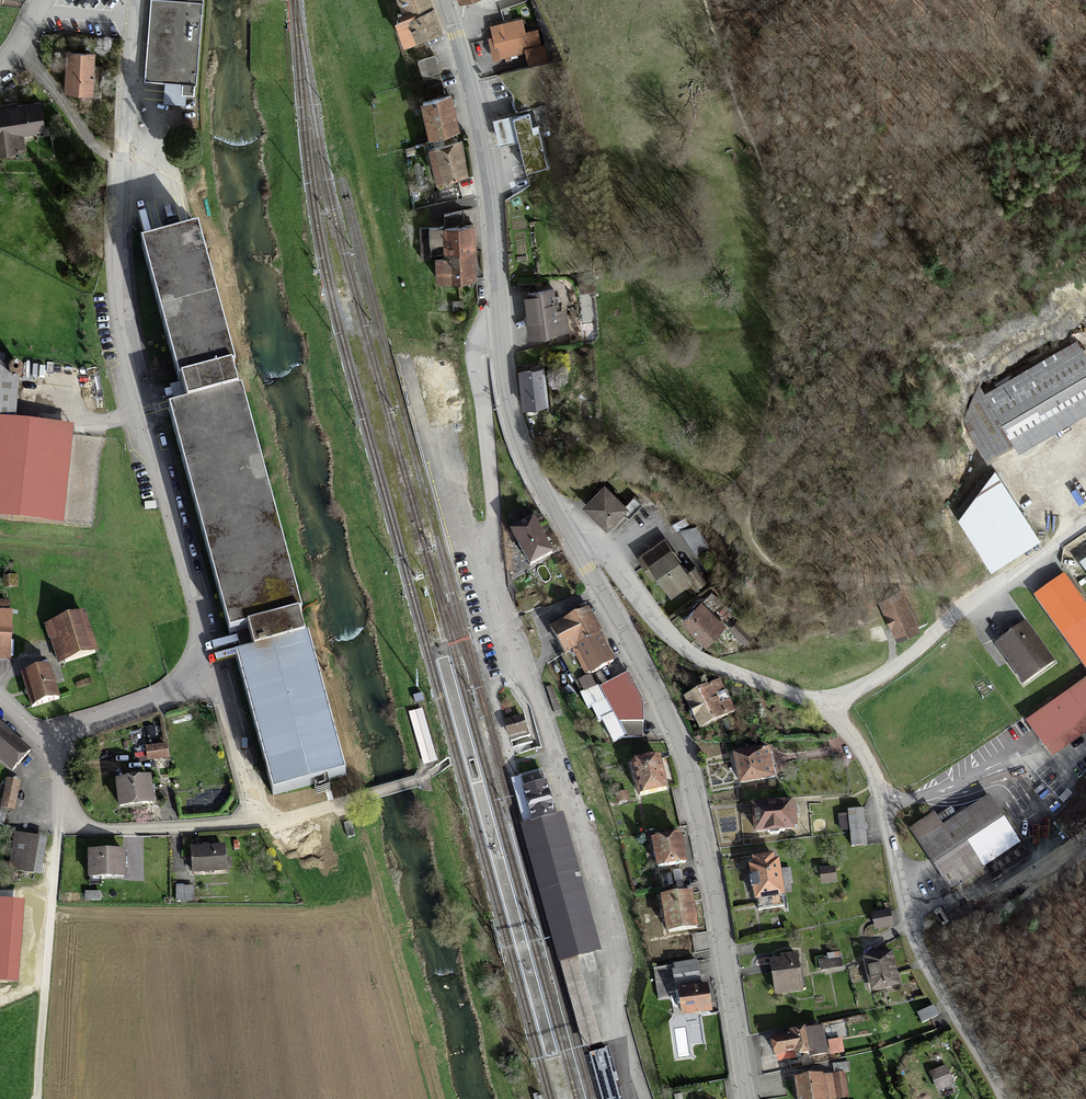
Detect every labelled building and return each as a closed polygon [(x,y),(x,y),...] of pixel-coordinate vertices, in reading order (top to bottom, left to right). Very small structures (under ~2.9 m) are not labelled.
[(147,81),(185,84),(193,85),(199,85),(206,0),(153,0),(147,81)] [(430,0),(400,0),(405,13),(398,16),(409,45),(442,33),(430,0)] [(521,21),(490,28),(496,58),(527,52),(521,21)] [(70,54),(69,91),(96,92),(97,55),(70,54)] [(440,58),(420,63),(423,77),(444,72),(440,58)] [(192,95),(193,85),(185,84),(185,94),(192,95)] [(454,98),(424,104),(432,140),(462,133),(454,98)] [(24,151),(23,136),(44,132),(40,102),(0,108),(0,155),(24,151)] [(532,116),(516,120),(521,141),(528,170),(545,166),(532,116)] [(502,146),(521,141),(516,120),(515,117),(496,121),(502,146)] [(459,143),(432,150),(441,184),(468,177),(459,143)] [(143,241),(147,255),(197,241),(194,227),(143,241)] [(476,282),(475,229),(448,230),(448,261),(440,262),(441,282),(476,282)] [(440,231),(432,231),(432,254),(441,254),(440,231)] [(188,391),(237,378),(242,377),(205,239),(197,241),(147,255),(184,392),(188,391)] [(530,297),(534,336),(566,333),(562,294),(530,297)] [(983,395),(1013,449),(1085,408),(1085,366),(1074,345),(983,395)] [(522,375),(525,409),(547,407),(544,373),(522,375)] [(188,391),(190,406),(239,393),(237,378),(188,391)] [(249,630),(302,616),(242,393),(239,393),(190,406),(170,412),(230,635),(249,630)] [(60,526),(71,436),(0,428),(0,519),(60,526)] [(1045,537),(998,467),(960,520),(995,570),(1045,537)] [(600,491),(582,509),(607,533),(625,514),(600,491)] [(534,517),(511,530),(531,564),(554,552),(534,517)] [(646,568),(669,555),(662,544),(640,557),(646,568)] [(664,598),(686,585),(669,555),(646,568),(664,598)] [(1040,570),(1025,580),(1034,593),(1062,574),(1052,563),(1040,570)] [(1065,580),(1038,600),(1085,665),(1085,608),(1065,580)] [(921,628),(905,595),(885,604),(896,626),(901,637),(921,628)] [(700,606),(680,626),(701,647),(721,627),(700,606)] [(12,660),(12,616),(0,616),(0,659),(12,660)] [(249,630),(256,654),(309,640),(302,616),(249,630)] [(85,619),(48,630),(58,663),(95,653),(85,619)] [(607,663),(585,619),(554,635),(566,660),(573,657),(583,676),(607,663)] [(735,623),(727,631),(741,645),(748,637),(735,623)] [(1024,629),(995,649),(1021,687),(1050,667),(1024,629)] [(256,654),(238,659),(274,794),(345,775),(309,640),(256,654)] [(49,673),(27,679),(35,709),(58,702),(49,673)] [(701,729),(736,712),(721,683),(687,700),(701,729)] [(1029,726),(1036,734),(1045,747),(1047,749),(1061,738),(1085,720),(1085,684),(1029,726)] [(422,707),(409,711),(424,764),(437,760),(422,707)] [(523,716),(505,721),(509,735),(527,730),(523,716)] [(613,720),(600,724),(607,745),(619,741),(613,720)] [(13,772),(32,750),(0,722),(0,761),(13,772)] [(166,748),(149,749),(150,762),(167,761),(166,748)] [(737,758),(742,784),(776,779),(772,752),(737,758)] [(655,765),(631,770),(637,797),(660,792),(655,765)] [(531,825),(526,826),(561,958),(596,949),(561,817),(554,819),(542,774),(520,780),(531,825)] [(7,781),(1,808),(14,811),(19,783),(7,781)] [(151,784),(119,787),(121,814),(153,811),(151,784)] [(929,819),(909,832),(946,890),(983,867),(991,879),(1021,861),(986,805),(939,834),(929,819)] [(789,807),(754,810),(756,834),(790,832),(789,807)] [(817,807),(808,808),(810,819),(818,817),(817,807)] [(861,814),(848,814),(850,848),(863,847),(861,814)] [(15,836),(9,871),(33,875),(39,840),(15,836)] [(675,839),(651,845),(657,871),(681,865),(675,839)] [(226,851),(192,852),(193,875),(226,874),(226,851)] [(125,856),(91,856),(91,880),(126,880),(125,856)] [(775,864),(750,866),(754,908),(779,906),(775,864)] [(834,872),(819,873),(819,885),(834,885),(834,872)] [(191,888),(176,889),(176,902),(191,901),(191,888)] [(688,898),(658,903),(664,938),(693,934),(688,898)] [(0,902),(0,982),(13,983),(18,903),(0,902)] [(885,915),(870,917),(872,931),(887,929),(885,915)] [(800,992),(794,957),(780,959),(781,964),(768,966),(773,996),(800,992)] [(841,957),(817,960),(818,973),(842,971),(841,957)] [(892,957),(864,963),(869,987),(883,984),(884,991),(899,988),(892,957)] [(698,984),(696,966),(672,969),(675,988),(698,984)] [(702,990),(675,995),(679,1020),(706,1015),(702,990)] [(932,1010),(916,1017),(920,1026),(936,1019),(932,1010)] [(668,1024),(653,1029),(661,1056),(676,1052),(668,1024)] [(824,1034),(769,1044),(772,1061),(827,1051),(824,1034)] [(615,1079),(618,1078),(616,1071),(613,1072),(607,1048),(589,1052),(602,1098),(621,1098),(615,1079)] [(942,1071),(928,1077),(935,1095),(949,1090),(942,1071)] [(796,1086),(797,1098),(834,1098),(845,1098),(843,1080),(796,1086)]
